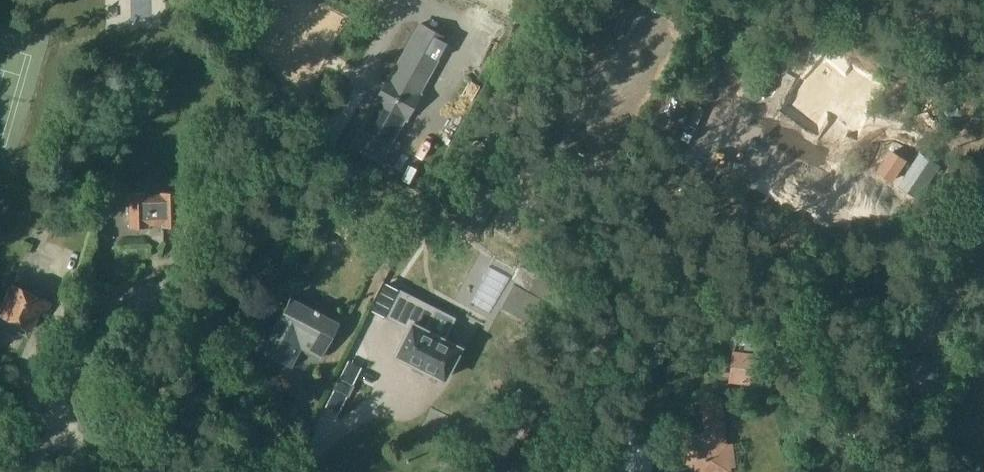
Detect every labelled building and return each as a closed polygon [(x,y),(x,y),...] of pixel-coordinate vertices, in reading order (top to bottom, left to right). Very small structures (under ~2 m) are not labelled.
[(352,144),(365,151),(381,160),(404,119),(406,120),(421,93),(419,92),(450,37),(421,21),(391,76),(388,74),(373,101),(375,103),(352,144)] [(802,100),(818,112),(839,128),(854,108),(816,81),(802,100)] [(893,150),(880,170),(897,181),(910,161),(893,150)] [(128,194),(129,225),(149,225),(149,223),(163,223),(163,224),(180,224),(179,193),(163,193),(163,195),(148,195),(148,193),(128,194)] [(13,281),(0,307),(0,313),(33,329),(41,312),(46,315),(53,301),(13,281)] [(400,289),(385,318),(408,330),(396,354),(444,379),(460,347),(428,330),(439,309),(400,289)] [(310,306),(309,308),(287,296),(276,318),(280,320),(265,351),(285,361),(293,345),(299,349),(301,346),(320,355),(337,322),(318,312),(319,311),(310,306)] [(690,339),(684,358),(713,367),(719,348),(690,339)] [(730,378),(768,382),(771,352),(734,348),(730,378)] [(339,377),(334,388),(350,396),(355,385),(339,377)] [(720,397),(702,399),(706,432),(694,434),(695,439),(690,440),(692,448),(687,449),(689,463),(698,462),(699,470),(704,470),(706,471),(716,471),(718,468),(735,466),(732,443),(726,444),(720,397)] [(626,471),(649,471),(657,433),(631,428),(626,458),(629,458),(626,471)] [(606,441),(616,444),(617,438),(607,435),(606,441)]
